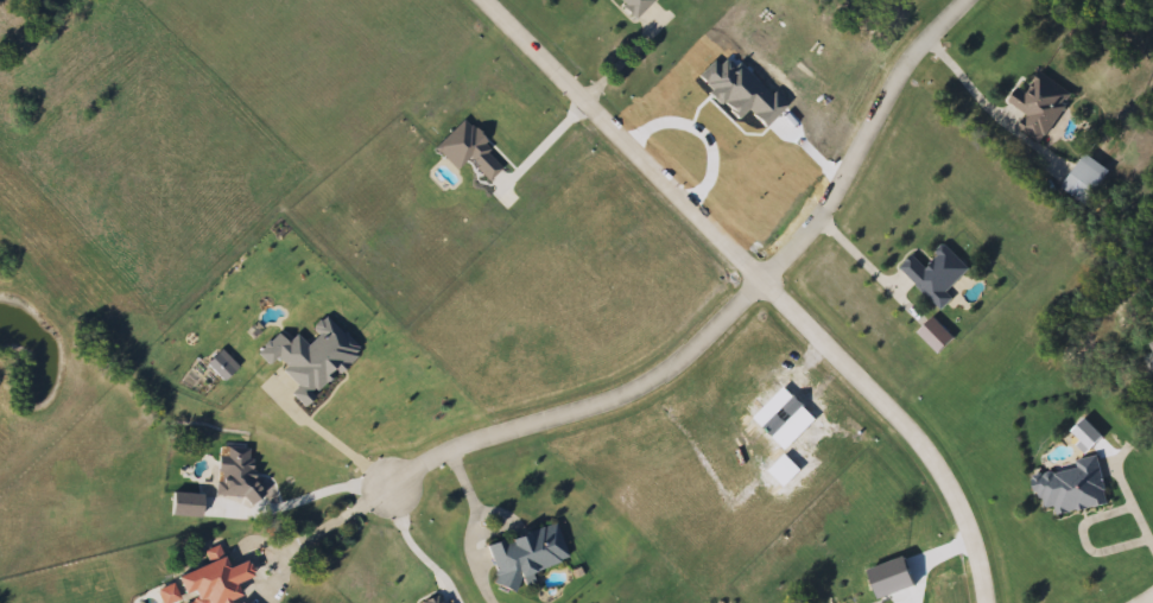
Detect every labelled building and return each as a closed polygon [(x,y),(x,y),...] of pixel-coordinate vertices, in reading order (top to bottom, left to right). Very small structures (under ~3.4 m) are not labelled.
[(642,17),(625,0),(658,0),(642,17)] [(1039,142),(1019,129),(1027,116),(1006,103),(1027,69),(1070,95),(1039,142)] [(1106,172),(1084,205),(1058,189),(1079,154),(1106,172)] [(942,293),(949,298),(938,310),(897,268),(910,254),(923,267),(943,247),(965,268),(942,293)] [(1054,516),(1052,507),(1040,510),(1031,474),(1096,458),(1107,503),(1054,516)] [(490,546),(562,525),(574,565),(503,586),(490,546)] [(245,584),(251,602),(194,602),(197,602),(188,575),(234,558),(237,569),(255,561),(261,578),(245,584)]
